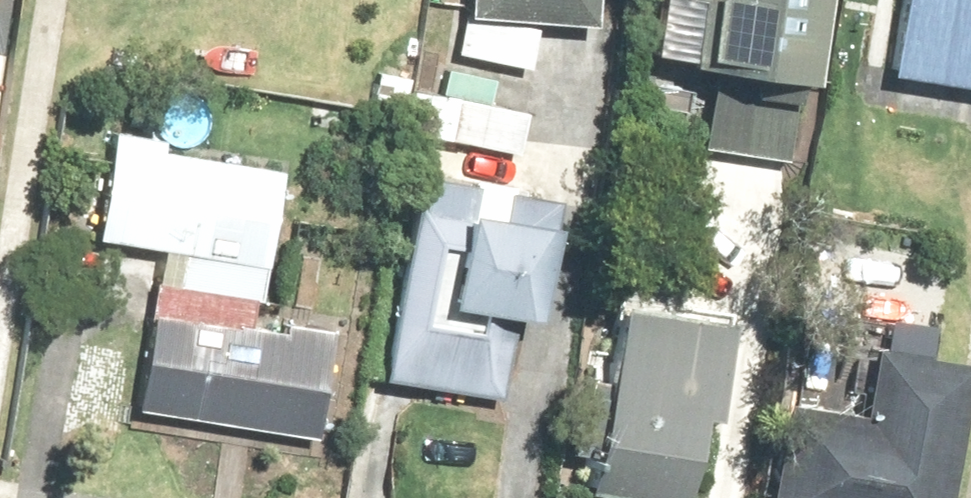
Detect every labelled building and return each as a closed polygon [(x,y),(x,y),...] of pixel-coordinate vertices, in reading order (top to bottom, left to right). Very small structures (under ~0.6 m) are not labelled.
[(452,53),(527,68),(533,23),(587,28),(590,0),(462,0),(461,16),(457,16),(452,53)] [(825,0),(651,0),(642,60),(709,70),(697,148),(786,161),(798,84),(812,86),(825,0)] [(884,75),(970,89),(970,0),(896,0),(884,75)] [(413,91),(404,133),(513,155),(522,112),(484,104),(489,80),(442,70),(437,95),(413,91)] [(256,301),(276,171),(159,153),(160,141),(108,133),(92,240),(157,250),(131,413),(313,441),(330,336),(280,329),(279,333),(247,328),(251,300),(256,301)] [(411,205),(405,204),(377,380),(496,399),(523,223),(492,218),(497,187),(416,174),(411,205)] [(583,494),(610,497),(682,497),(693,419),(707,421),(721,323),(610,307),(583,494)] [(964,363),(919,356),(924,326),(879,319),(874,349),(866,348),(855,415),(781,404),(767,497),(943,497),(964,363)]
